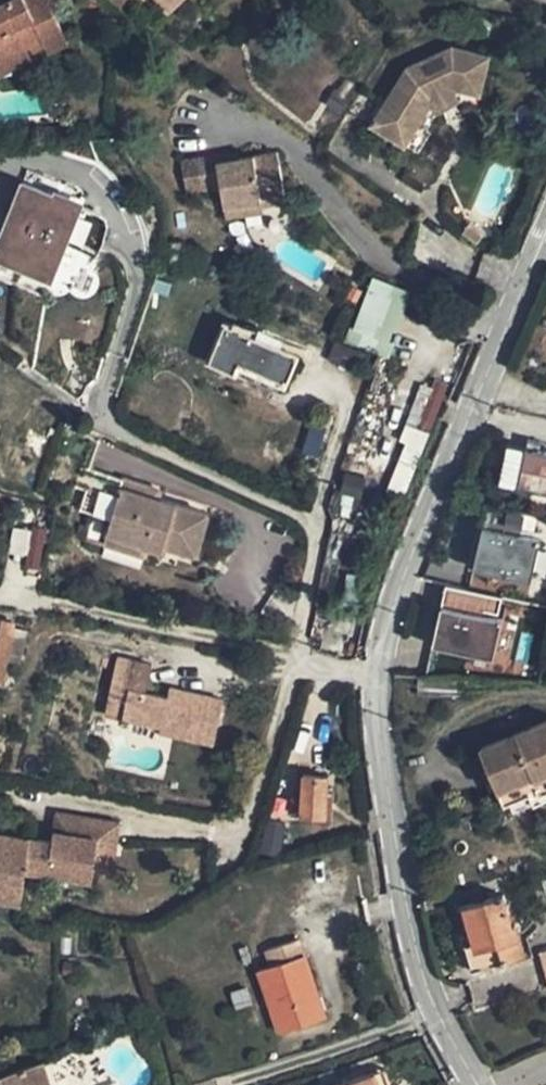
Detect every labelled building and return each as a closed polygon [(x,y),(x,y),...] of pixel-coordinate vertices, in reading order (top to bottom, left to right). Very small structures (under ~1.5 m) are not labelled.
[(0,7),(0,62),(30,47),(32,52),(44,46),(48,53),(69,42),(47,0),(13,0),(0,7)] [(170,10),(180,0),(161,0),(170,10)] [(406,68),(371,125),(405,146),(431,104),(433,101),(454,90),(456,89),(480,95),(489,56),(451,47),(406,68)] [(0,62),(0,77),(33,60),(28,49),(0,62)] [(431,104),(436,115),(461,101),(454,90),(433,101),(431,104)] [(221,188),(224,207),(259,201),(260,207),(286,202),(278,152),(218,162),(217,155),(196,159),(202,191),(221,188)] [(202,191),(196,159),(180,162),(186,194),(202,191)] [(47,279),(77,203),(23,182),(0,240),(0,261),(47,279)] [(477,245),(484,234),(469,224),(462,234),(477,245)] [(410,311),(368,293),(349,334),(390,356),(410,311)] [(224,324),(208,363),(234,374),(239,362),(286,382),(298,354),(224,324)] [(334,341),(328,360),(355,369),(362,351),(334,341)] [(89,470),(100,441),(75,431),(63,462),(81,468),(76,488),(86,490),(80,511),(112,520),(107,535),(148,547),(162,551),(164,544),(197,554),(209,513),(121,487),(123,480),(89,470)] [(394,478),(409,483),(424,437),(408,432),(394,478)] [(506,451),(499,483),(545,493),(545,452),(544,452),(545,443),(527,439),(524,455),(506,451)] [(161,491),(123,480),(121,487),(158,498),(161,491)] [(488,527),(493,506),(483,504),(479,525),(488,527)] [(537,516),(493,506),(488,527),(483,526),(473,568),(531,581),(541,539),(532,537),(537,516)] [(469,567),(473,568),(483,526),(479,525),(469,567)] [(14,526),(7,558),(39,565),(46,532),(14,526)] [(148,547),(107,535),(104,545),(146,557),(148,547)] [(454,586),(446,584),(441,605),(449,607),(454,586)] [(502,597),(454,586),(449,607),(441,605),(432,645),(493,659),(502,619),(497,618),(502,597)] [(0,682),(12,622),(0,620),(0,682)] [(27,629),(13,626),(6,661),(19,663),(27,629)] [(117,658),(108,700),(126,704),(123,718),(161,727),(160,733),(215,745),(224,700),(179,690),(177,700),(168,698),(146,693),(152,665),(117,658)] [(179,690),(170,688),(168,698),(177,700),(179,690)] [(126,704),(108,700),(104,716),(122,720),(126,704)] [(480,748),(503,807),(538,792),(534,781),(545,776),(545,721),(480,748)] [(329,776),(298,774),(297,798),(292,797),(291,814),(302,814),(302,815),(326,817),(329,776)] [(534,781),(538,792),(540,796),(545,794),(545,776),(534,781)] [(22,905),(26,873),(94,882),(98,840),(117,843),(119,823),(56,814),(53,842),(0,835),(0,902),(22,905)] [(286,828),(267,823),(257,860),(279,855),(286,828)] [(117,843),(98,840),(95,873),(114,875),(117,843)] [(512,925),(504,895),(458,907),(468,941),(473,939),(474,943),(464,946),(471,973),(525,957),(516,924),(512,925)] [(271,966),(259,970),(280,1033),(326,1018),(299,939),(266,950),(271,966)] [(44,1062),(0,1077),(0,1084),(52,1084),(44,1062)] [(376,1071),(381,1084),(393,1084),(387,1067),(376,1071)] [(376,1071),(338,1084),(381,1084),(376,1071)]
